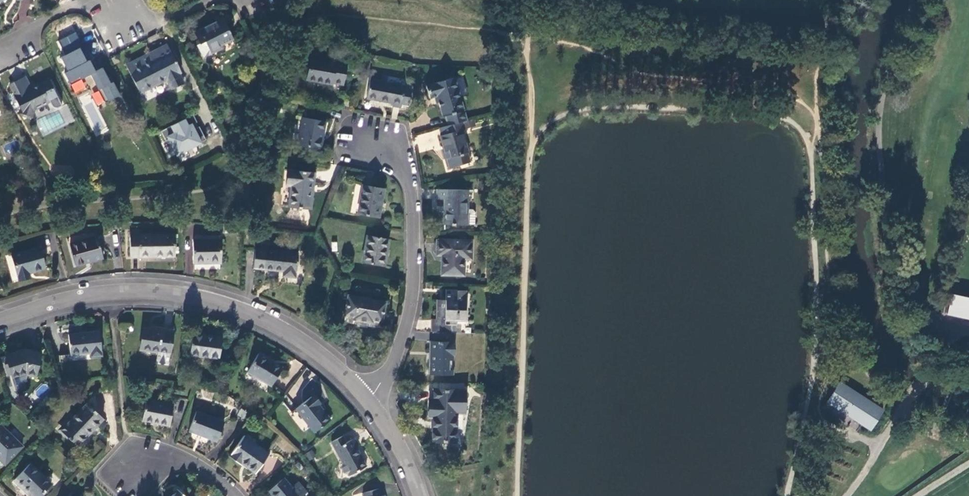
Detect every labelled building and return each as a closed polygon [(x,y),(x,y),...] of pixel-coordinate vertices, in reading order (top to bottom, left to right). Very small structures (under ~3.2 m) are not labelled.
[(222,19),(193,33),(199,44),(195,46),(197,50),(198,49),(203,60),(203,61),(206,62),(207,60),(212,58),(211,54),(222,48),(220,45),(232,39),(222,19)] [(81,34),(51,48),(61,66),(59,67),(64,78),(68,78),(72,77),(74,73),(69,65),(83,58),(82,56),(90,52),(81,34)] [(166,46),(125,66),(140,94),(166,81),(170,90),(182,83),(178,75),(180,74),(166,46)] [(310,58),(306,80),(330,85),(331,83),(341,85),(345,63),(334,61),(334,62),(310,58)] [(461,77),(454,79),(457,91),(465,89),(461,77)] [(30,88),(25,78),(9,86),(20,108),(18,113),(20,115),(27,118),(31,117),(33,110),(47,103),(50,107),(52,110),(55,111),(61,108),(55,97),(56,97),(48,80),(30,88)] [(404,84),(370,78),(366,98),(393,103),(392,105),(400,106),(404,84)] [(445,116),(447,126),(462,122),(466,121),(457,91),(454,79),(454,78),(428,85),(431,98),(436,97),(442,117),(445,116)] [(319,149),(324,121),(304,117),(298,145),(319,149)] [(161,129),(171,157),(207,144),(200,126),(192,129),(189,119),(161,129)] [(464,129),(462,122),(447,126),(439,128),(441,136),(440,136),(449,167),(464,163),(461,154),(467,153),(468,152),(462,130),(464,129)] [(311,209),(314,172),(287,169),(286,182),(291,183),(289,207),(311,209)] [(383,189),(362,185),(358,213),(378,217),(383,189)] [(467,210),(467,191),(438,190),(438,200),(445,200),(444,225),(467,226),(467,225),(467,210)] [(175,234),(130,235),(130,257),(175,256),(175,234)] [(96,236),(69,243),(74,264),(102,256),(96,236)] [(388,240),(366,236),(361,262),(383,266),(388,240)] [(220,239),(192,239),(192,263),(220,263),(220,239)] [(472,241),(443,241),(443,242),(437,242),(437,256),(443,256),(442,276),(464,276),(465,260),(471,260),(472,241)] [(39,246),(11,254),(19,281),(30,278),(28,272),(44,268),(39,246)] [(297,254),(254,249),(252,268),(283,271),(282,276),(294,277),(294,272),(295,272),(297,254)] [(431,320),(430,332),(432,332),(450,333),(450,326),(455,326),(456,321),(464,321),(465,310),(464,310),(465,291),(445,291),(444,301),(436,300),(435,320),(431,320)] [(949,301),(968,305),(968,299),(950,295),(949,301)] [(384,302),(348,296),(344,315),(354,317),(354,318),(371,321),(371,320),(380,321),(384,302)] [(949,301),(947,313),(956,315),(956,312),(968,315),(968,305),(949,301)] [(172,333),(143,329),(139,350),(157,353),(169,355),(172,333)] [(98,332),(66,336),(69,355),(88,353),(89,357),(101,355),(98,332)] [(450,342),(450,333),(432,332),(432,341),(430,341),(429,374),(447,375),(448,356),(453,356),(454,342),(450,342)] [(222,338),(192,334),(189,355),(218,359),(222,338)] [(24,350),(5,355),(10,374),(26,370),(25,374),(35,376),(40,354),(24,350)] [(168,361),(169,355),(157,353),(156,361),(157,363),(166,364),(168,361)] [(281,368),(258,354),(247,372),(271,386),(281,368)] [(24,378),(25,374),(26,370),(10,374),(12,381),(24,378)] [(883,409),(839,382),(826,404),(872,430),(883,409)] [(464,391),(431,390),(431,399),(429,399),(428,417),(432,418),(431,441),(454,442),(455,413),(463,413),(464,391)] [(296,409),(314,432),(330,420),(318,404),(320,403),(314,395),(296,409)] [(172,405),(145,399),(141,419),(168,425),(172,405)] [(76,446),(102,418),(85,404),(60,431),(76,446)] [(223,421),(195,411),(189,430),(217,441),(223,421)] [(0,426),(0,460),(4,464),(21,446),(0,426)] [(269,453),(243,436),(229,457),(240,464),(240,463),(255,473),(269,453)] [(330,441),(349,475),(366,466),(356,447),(358,446),(354,438),(345,442),(342,436),(330,441)] [(29,464),(12,482),(27,495),(29,494),(31,495),(39,495),(50,485),(29,464)] [(268,492),(271,495),(297,495),(290,487),(282,479),(268,492)] [(290,487),(297,495),(301,495),(305,492),(296,482),(290,487)]
